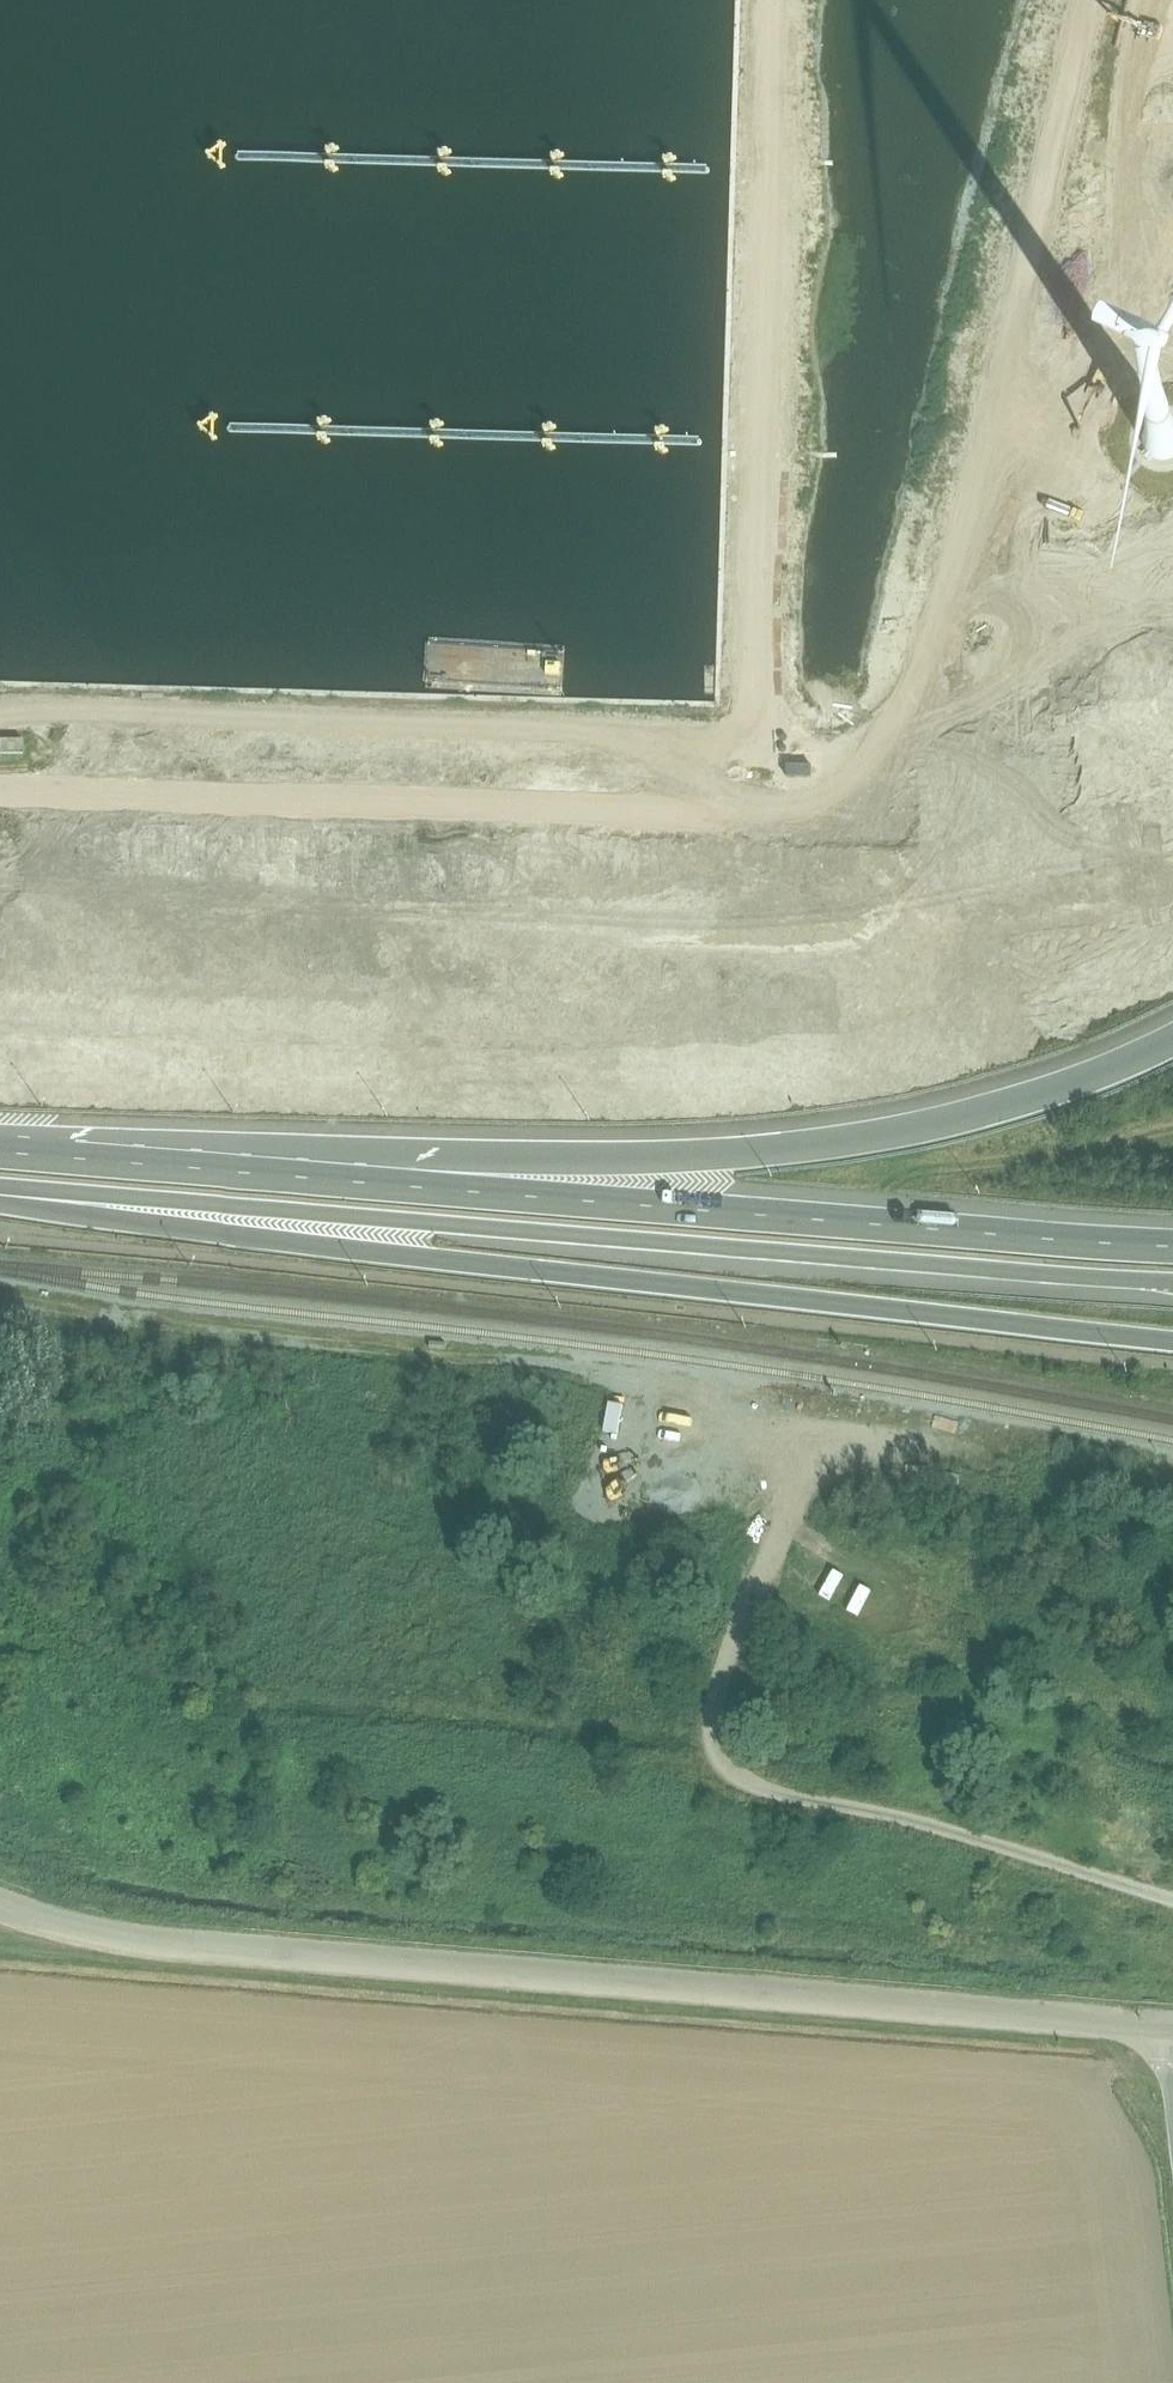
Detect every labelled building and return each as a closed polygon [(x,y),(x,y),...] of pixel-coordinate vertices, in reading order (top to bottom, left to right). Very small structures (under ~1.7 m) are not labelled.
[(20,756),(20,737),(0,737),(0,756),(20,756)] [(179,955),(192,955),(192,933),(179,933),(179,955)]
